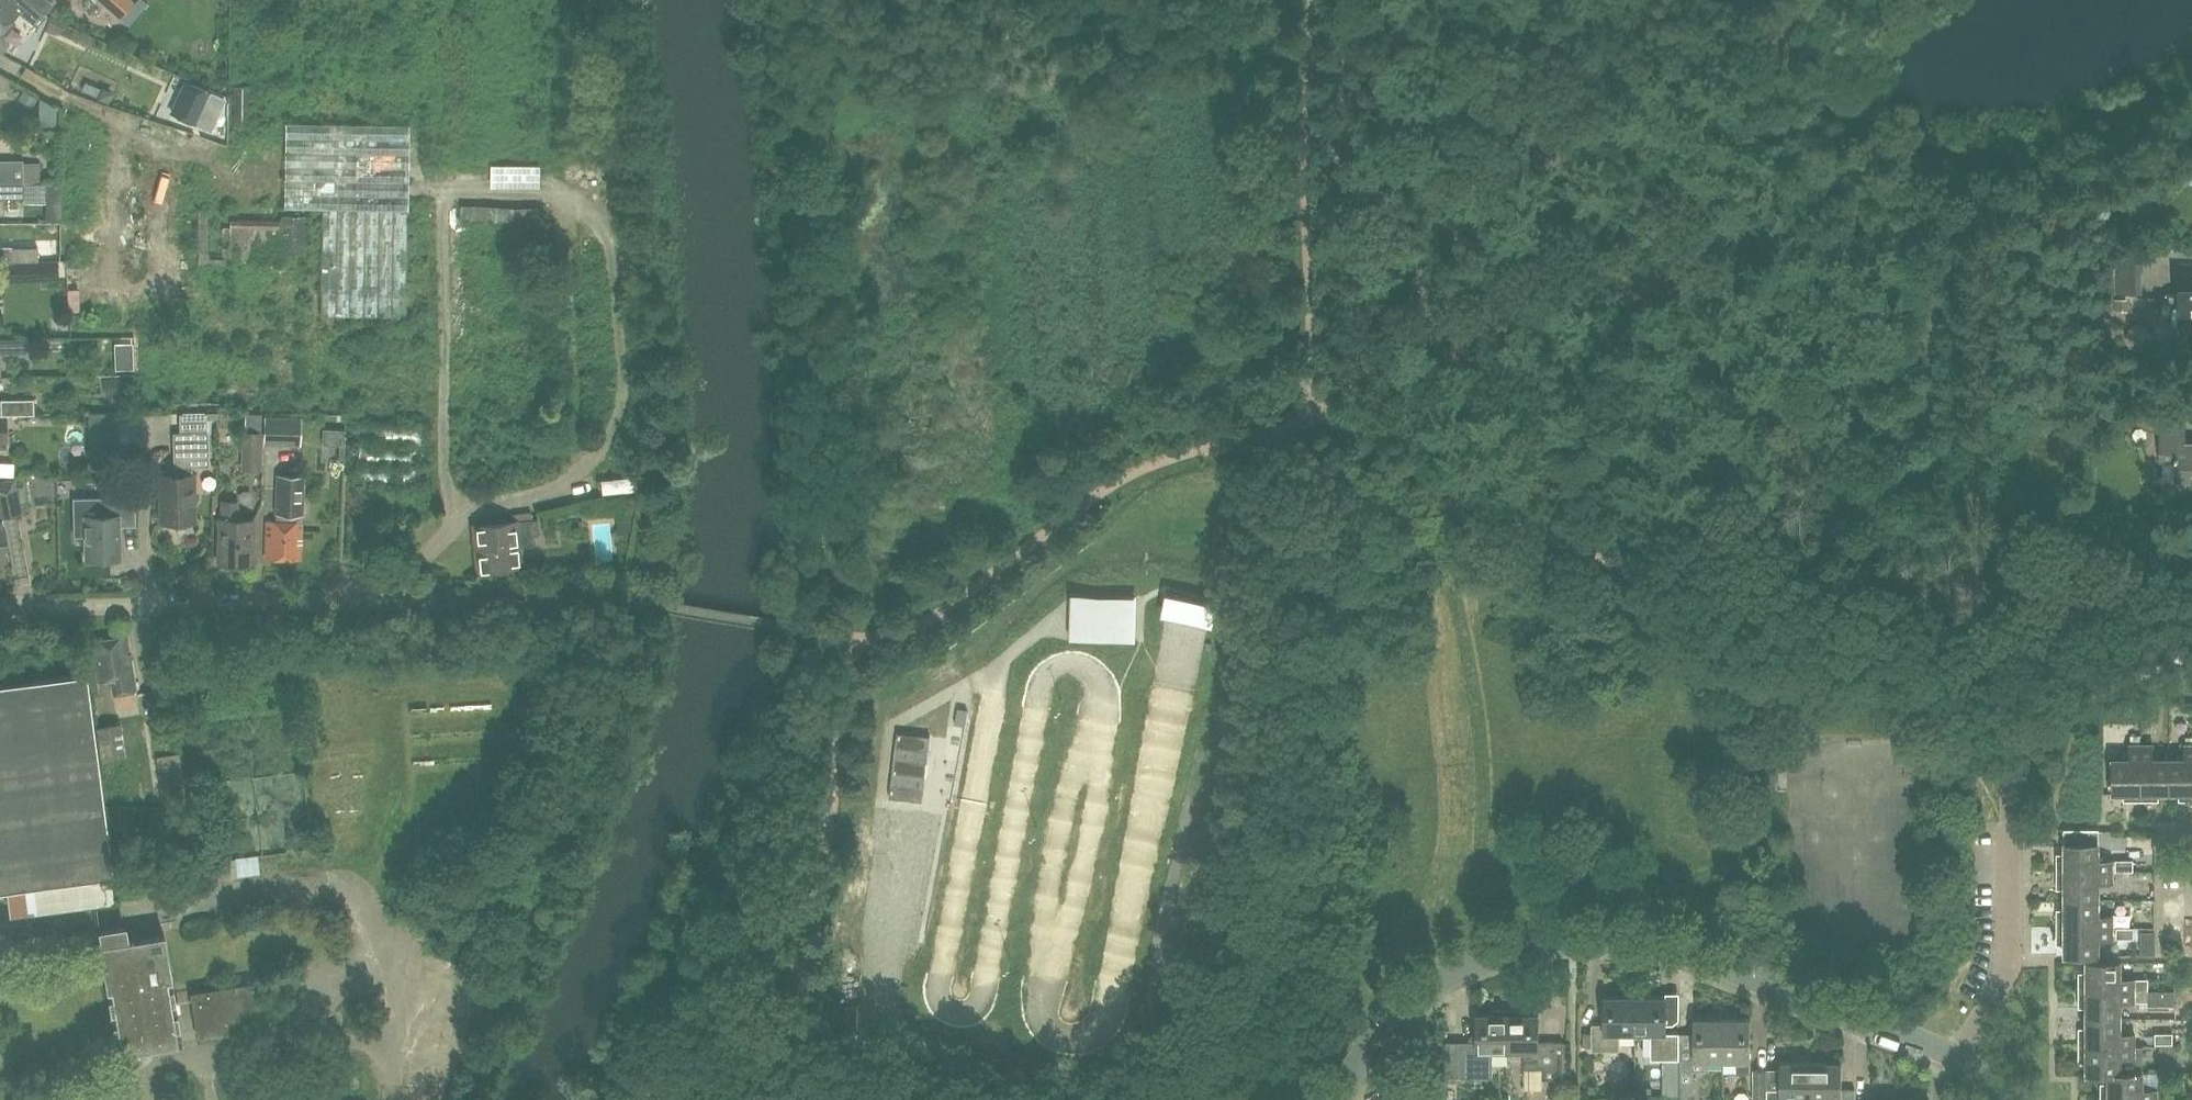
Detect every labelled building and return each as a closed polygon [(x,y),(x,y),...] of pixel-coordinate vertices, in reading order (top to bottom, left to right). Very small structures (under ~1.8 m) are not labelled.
[(7,0),(0,0),(0,34),(19,12),(35,26),(44,16),(26,0),(9,0),(8,1),(7,0)] [(120,17),(134,2),(131,0),(100,0),(120,17)] [(147,3),(144,0),(137,0),(121,19),(128,25),(147,3)] [(10,79),(0,74),(0,89),(9,90),(10,79)] [(224,100),(186,82),(172,113),(211,130),(224,100)] [(249,126),(250,87),(234,87),(234,126),(249,126)] [(322,261),(406,260),(407,211),(408,211),(409,125),(286,123),(285,207),(394,211),(322,209),(322,261)] [(40,182),(39,163),(23,163),(23,160),(0,160),(0,183),(40,182)] [(23,198),(23,183),(0,183),(0,199),(23,198)] [(23,203),(45,204),(46,198),(46,184),(24,183),(23,203)] [(230,217),(229,262),(257,263),(257,259),(257,247),(280,248),(280,253),(304,254),(305,215),(280,215),(280,219),(230,217)] [(0,247),(0,262),(11,262),(11,247),(0,247)] [(2142,294),(2143,263),(2139,263),(2140,248),(2122,247),(2121,293),(2142,294)] [(406,260),(322,261),(321,316),(405,317),(406,260)] [(36,281),(36,262),(16,263),(0,263),(0,283),(36,281)] [(2180,263),(2180,308),(2175,308),(2172,312),(2172,321),(2175,325),(2180,327),(2180,322),(2191,322),(2191,263),(2180,263)] [(59,267),(43,268),(44,284),(60,283),(59,267)] [(1,354),(28,354),(28,339),(0,339),(1,354)] [(1,415),(4,415),(34,414),(33,399),(0,399),(1,415)] [(90,471),(115,471),(114,414),(88,414),(90,471)] [(299,417),(264,416),(263,443),(298,444),(299,417)] [(2186,441),(2186,425),(2160,425),(2160,461),(2175,461),(2175,480),(2191,480),(2191,441),(2186,441)] [(241,430),(240,469),(260,469),(261,431),(241,430)] [(191,475),(191,466),(208,465),(207,432),(179,433),(180,449),(174,449),(174,466),(176,466),(176,475),(160,476),(162,522),(165,522),(168,526),(177,526),(179,522),(195,521),(193,475),(191,475)] [(638,490),(637,472),(602,473),(603,492),(638,490)] [(302,510),(303,477),(279,476),(278,521),(268,521),(266,558),(299,559),(301,522),(299,522),(299,510),(302,510)] [(13,480),(0,483),(0,511),(1,516),(19,513),(13,480)] [(135,527),(134,498),(102,499),(73,500),(74,537),(84,537),(85,561),(120,560),(119,527),(135,527)] [(237,520),(237,502),(222,502),(222,520),(219,519),(218,563),(252,564),(253,521),(237,520)] [(513,522),(473,526),(478,571),(521,566),(519,547),(531,546),(530,536),(539,535),(537,519),(532,519),(531,512),(513,514),(513,522)] [(10,560),(3,522),(0,523),(0,562),(10,560)] [(1138,603),(1075,600),(1072,646),(1137,647),(1138,603)] [(136,693),(127,636),(90,642),(97,682),(110,680),(113,696),(116,712),(138,709),(136,693)] [(99,727),(93,727),(86,673),(0,684),(0,889),(7,888),(10,912),(113,899),(110,875),(113,875),(106,822),(117,820),(109,759),(105,760),(99,727)] [(105,760),(109,759),(125,757),(120,724),(99,727),(105,760)] [(889,797),(922,801),(929,745),(931,735),(897,731),(889,797)] [(2186,737),(2185,758),(2169,758),(2168,793),(2185,793),(2185,799),(2191,799),(2191,737),(2186,737)] [(2141,800),(2141,744),(2129,744),(2129,758),(2113,758),(2113,793),(2128,793),(2129,799),(2141,800)] [(2153,744),(2141,744),(2141,800),(2152,800),(2152,793),(2168,793),(2169,758),(2153,758),(2153,744)] [(2058,871),(2112,871),(2112,859),(2100,859),(2099,828),(2065,828),(2064,859),(2058,859),(2058,871)] [(2107,854),(2134,850),(2132,838),(2105,841),(2107,854)] [(261,851),(237,853),(238,873),(262,872),(261,851)] [(2116,872),(2134,872),(2134,860),(2116,860),(2116,872)] [(2112,883),(2112,871),(2058,871),(2058,883),(2064,883),(2064,899),(2099,899),(2099,883),(2112,883)] [(2099,916),(2099,899),(2064,899),(2064,916),(2057,916),(2057,927),(2113,927),(2113,916),(2099,916)] [(128,942),(125,927),(99,931),(102,946),(101,946),(120,1053),(183,1041),(172,980),(163,936),(128,942)] [(2113,938),(2113,927),(2057,927),(2057,939),(2064,939),(2064,955),(2099,955),(2099,938),(2113,938)] [(2134,939),(2134,928),(2116,928),(2116,939),(2134,939)] [(2079,989),(2147,989),(2147,979),(2135,978),(2121,978),(2121,961),(2085,960),(2086,978),(2079,978),(2079,989)] [(197,1040),(266,1029),(258,981),(190,993),(197,1040)] [(2086,1017),(2122,1017),(2122,1001),(2135,1001),(2148,1003),(2147,989),(2079,989),(2079,1001),(2086,1001),(2086,1017)] [(2174,991),(2148,991),(2148,1000),(2148,1005),(2174,1005),(2174,991)] [(1635,1033),(1635,997),(1604,997),(1604,1024),(1590,1024),(1590,1051),(1618,1051),(1618,1033),(1635,1033)] [(1635,997),(1635,1033),(1650,1033),(1650,1059),(1679,1059),(1679,1033),(1665,1033),(1665,997),(1635,997)] [(1507,1015),(1507,1010),(1493,1010),(1493,1015),(1478,1015),(1478,1042),(1460,1043),(1461,1077),(1483,1077),(1483,1069),(1491,1069),(1491,1052),(1507,1052),(1507,1047),(1507,1015)] [(1507,1015),(1507,1047),(1507,1052),(1523,1052),(1523,1069),(1524,1069),(1524,1089),(1543,1089),(1543,1080),(1562,1080),(1562,1042),(1538,1042),(1538,1015),(1523,1015),(1523,1010),(1510,1010),(1510,1015),(1508,1015),(1507,1015)] [(2079,1045),(2135,1045),(2136,1033),(2122,1033),(2122,1017),(2086,1017),(2086,1034),(2079,1034),(2079,1045)] [(1693,1019),(1693,1060),(1679,1059),(1679,1099),(1693,1099),(1693,1071),(1705,1071),(1705,1061),(1722,1061),(1722,1047),(1721,1019),(1693,1019)] [(1722,1047),(1722,1061),(1736,1061),(1736,1073),(1749,1073),(1749,1060),(1749,1019),(1721,1019),(1722,1047)] [(2156,1045),(2173,1045),(2173,1033),(2156,1033),(2156,1045)] [(1442,1043),(1442,1077),(1461,1077),(1460,1043),(1442,1043)] [(2108,1074),(2122,1073),(2122,1056),(2135,1056),(2135,1045),(2079,1045),(2079,1057),(2086,1057),(2086,1073),(2108,1074)] [(1810,1099),(1854,1099),(1854,1089),(1841,1089),(1840,1062),(1810,1063),(1810,1099)] [(1780,1063),(1779,1089),(1766,1089),(1766,1097),(1766,1099),(1810,1099),(1810,1063),(1780,1063)] [(1766,1097),(1766,1089),(1766,1069),(1752,1069),(1752,1099),(1766,1099),(1766,1097)] [(2102,1099),(2158,1099),(2158,1088),(2156,1088),(2156,1074),(2144,1074),(2144,1073),(2122,1073),(2108,1074),(2108,1088),(2101,1088),(2102,1099)]
